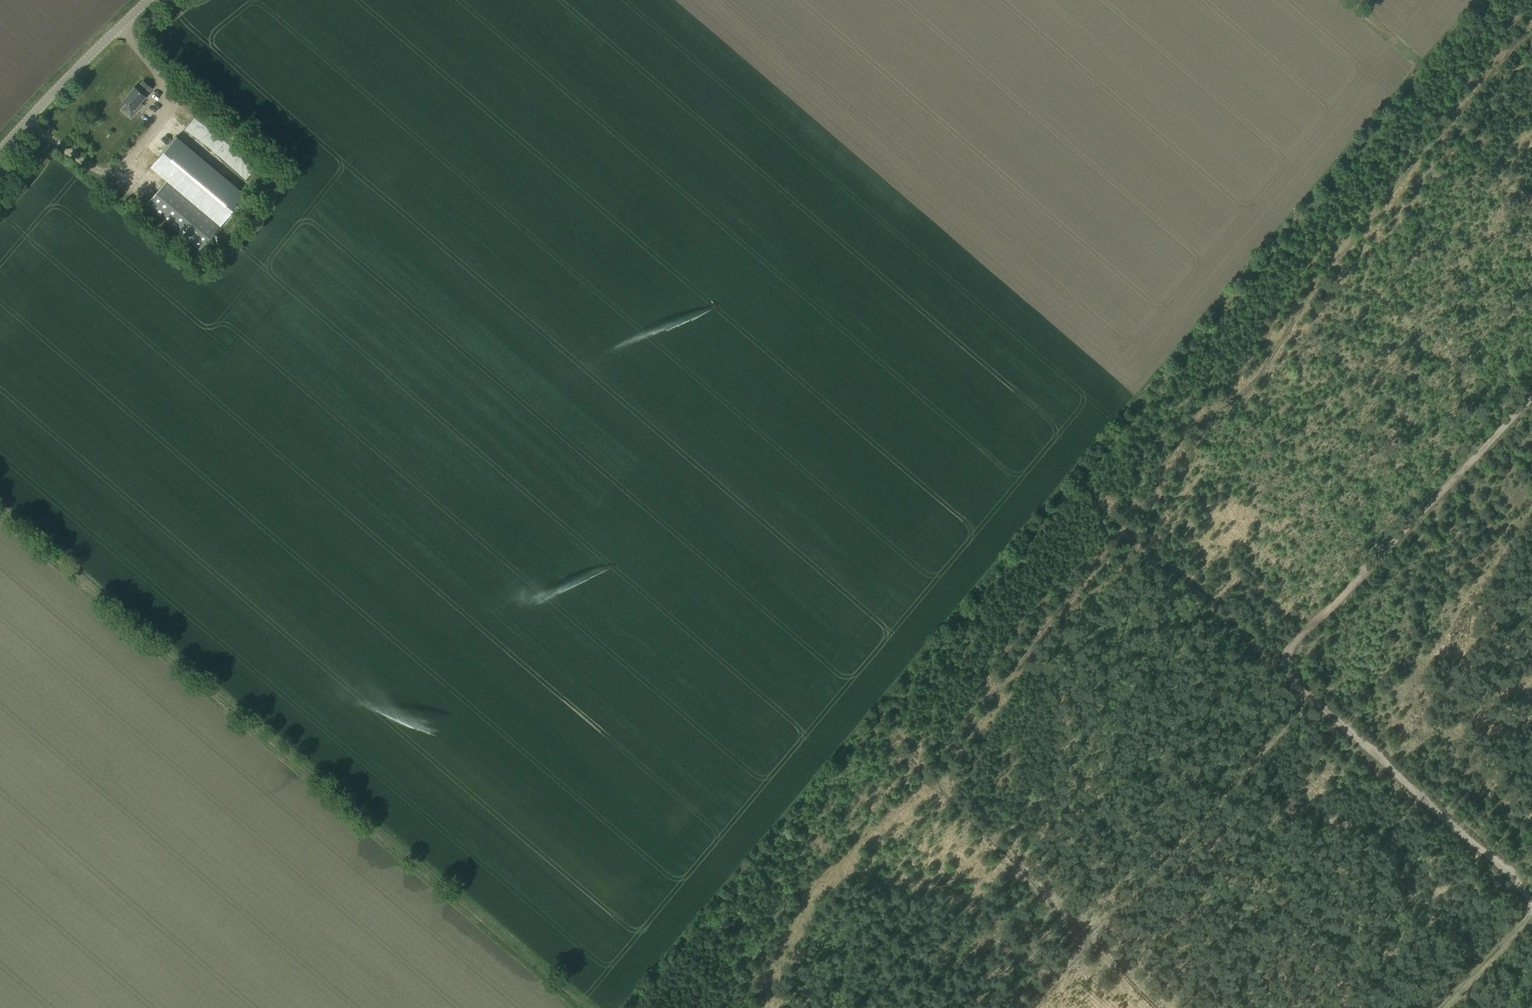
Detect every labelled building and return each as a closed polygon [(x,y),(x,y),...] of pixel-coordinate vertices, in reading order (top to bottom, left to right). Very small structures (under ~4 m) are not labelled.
[(121,109),(129,116),(131,118),(143,103),(141,101),(152,88),(143,80),(136,88),(134,86),(123,100),(127,103),(121,109)] [(175,135),(150,166),(166,180),(219,224),(245,194),(175,135)] [(219,224),(166,180),(146,204),(200,248),(219,224)]
